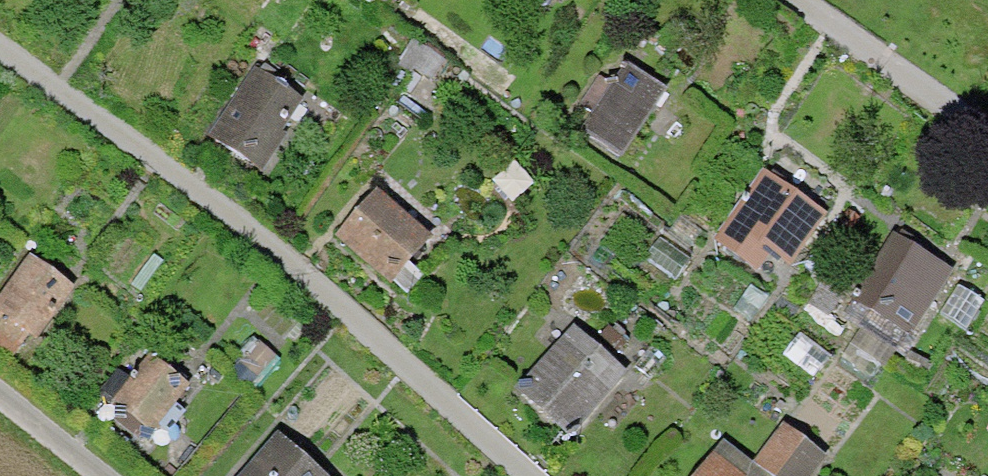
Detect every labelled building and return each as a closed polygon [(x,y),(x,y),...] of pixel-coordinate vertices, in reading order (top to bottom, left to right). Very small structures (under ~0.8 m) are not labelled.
[(556,10),(563,0),(541,0),(556,10)] [(665,92),(625,67),(578,139),(618,165),(665,92)] [(256,171),(300,105),(252,73),(208,139),(256,171)] [(826,232),(757,185),(712,250),(781,297),(826,232)] [(431,250),(376,198),(335,242),(390,294),(431,250)] [(950,278),(890,241),(848,310),(908,346),(950,278)] [(30,264),(0,306),(0,354),(16,366),(69,293),(30,264)] [(564,444),(621,389),(572,339),(516,395),(564,444)] [(140,446),(181,393),(140,361),(99,415),(140,446)] [(812,464),(777,436),(747,474),(717,450),(696,475),(802,475),(812,464)] [(274,446),(247,475),(307,475),(274,446)]
